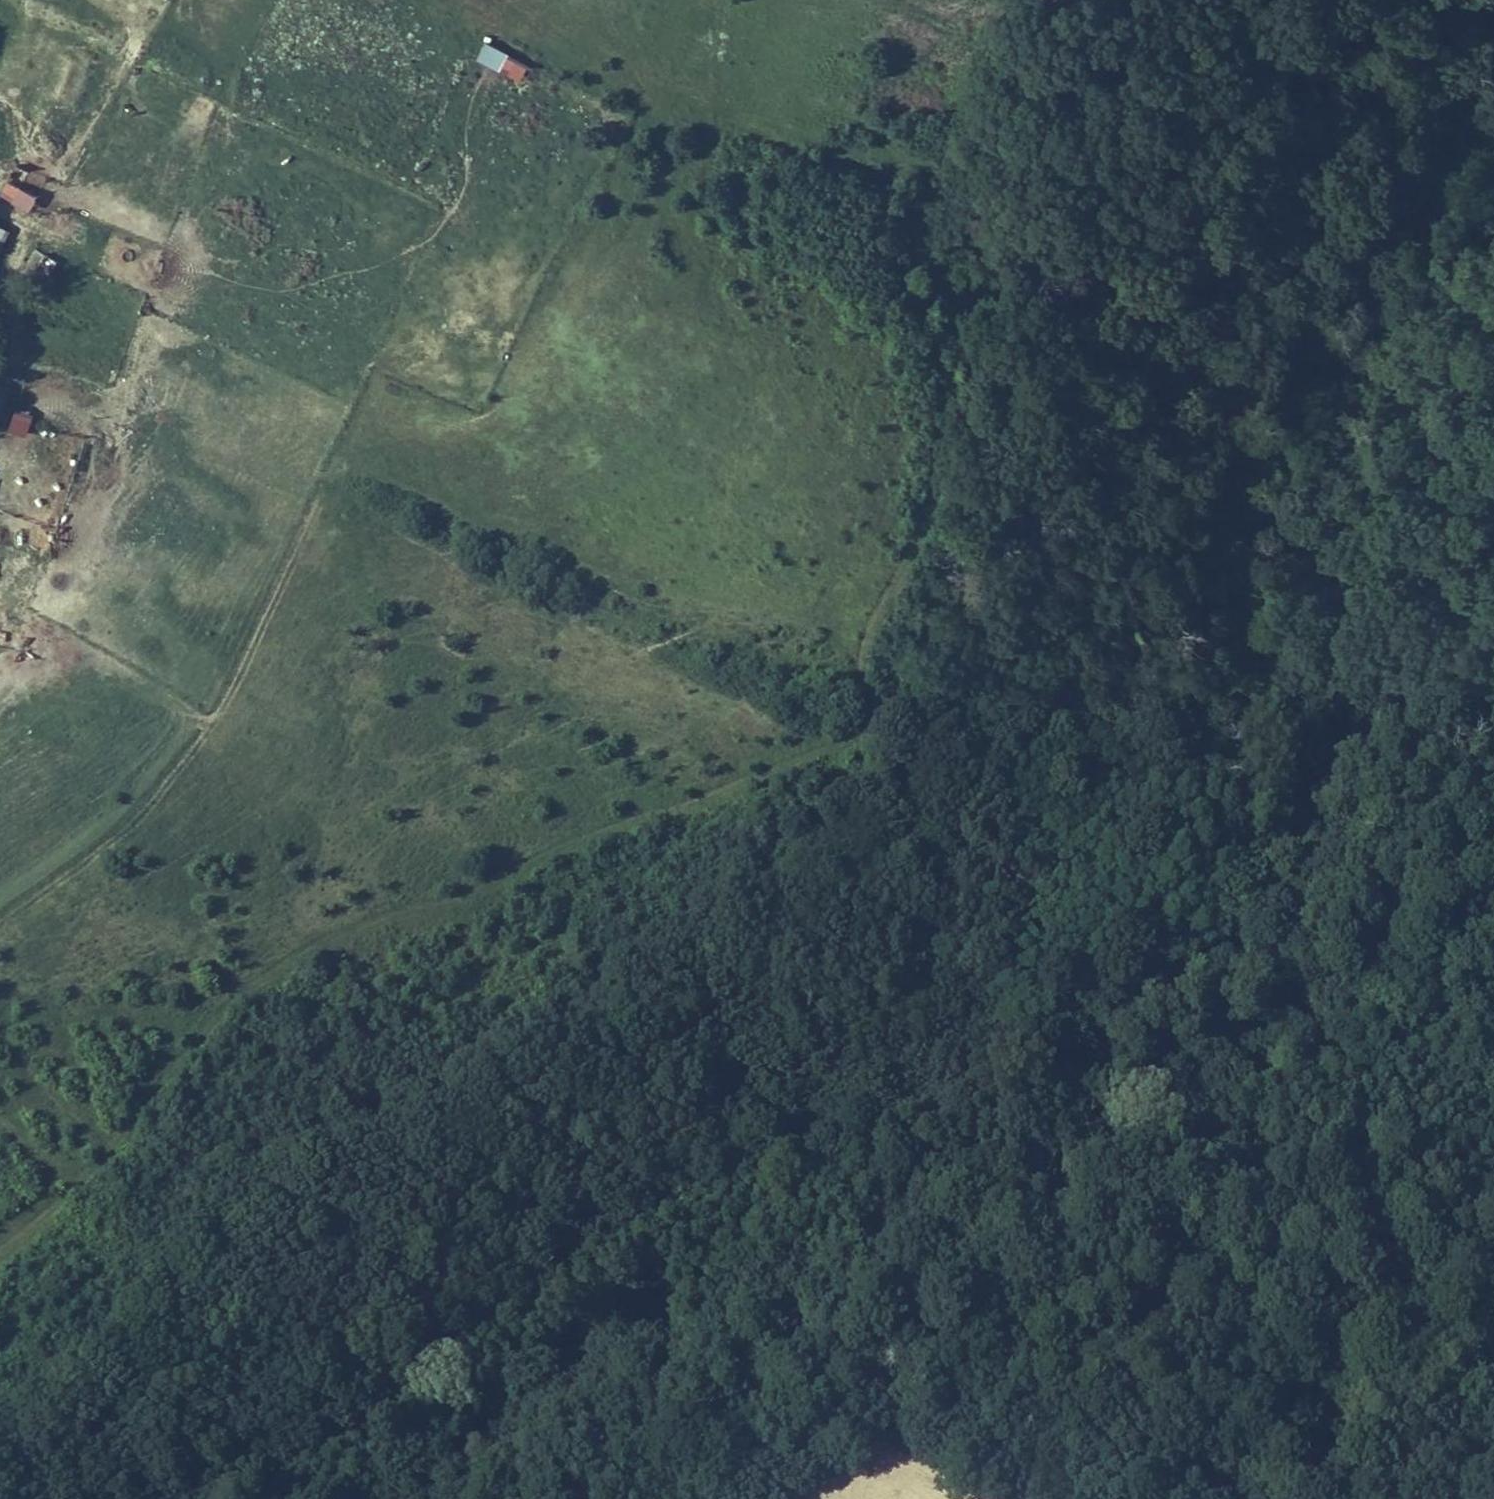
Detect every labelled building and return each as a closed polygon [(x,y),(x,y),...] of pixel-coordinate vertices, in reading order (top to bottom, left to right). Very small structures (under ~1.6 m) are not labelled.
[(475,60),(519,78),(526,60),(482,42),(475,60)] [(16,162),(10,178),(38,188),(44,172),(16,162)] [(0,194),(0,195),(32,207),(39,190),(7,178),(0,194)] [(48,276),(56,256),(41,250),(33,270),(48,276)] [(24,434),(32,412),(13,405),(5,427),(24,434)]
